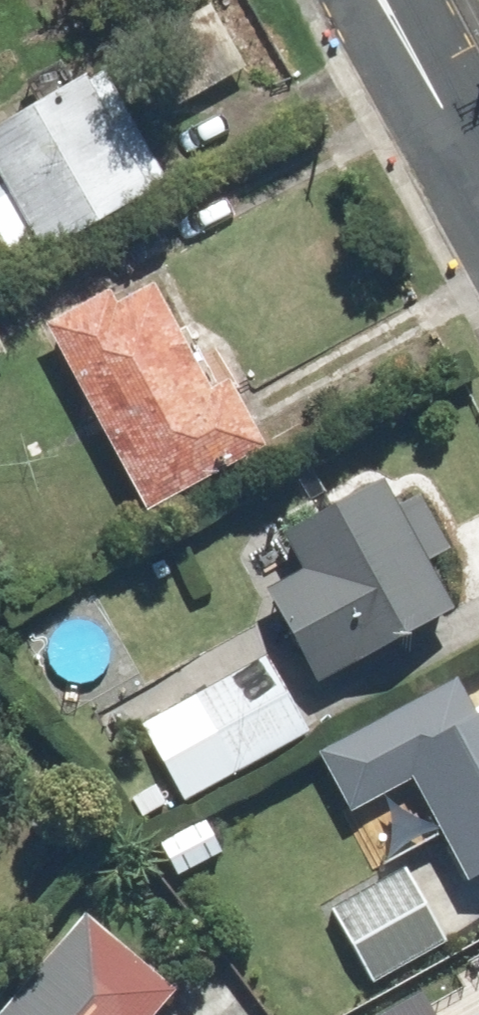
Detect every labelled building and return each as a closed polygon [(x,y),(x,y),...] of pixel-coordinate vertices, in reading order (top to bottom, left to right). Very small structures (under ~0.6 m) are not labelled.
[(243,69),(208,4),(139,41),(173,105),(243,69)] [(100,69),(0,122),(0,241),(16,270),(165,190),(100,69)] [(148,269),(42,323),(141,514),(263,451),(223,374),(207,383),(148,269)] [(304,568),(261,592),(315,688),(446,613),(420,568),(446,553),(413,494),(391,506),(378,481),(285,534),(304,568)] [(266,656),(137,727),(181,805),(309,734),(266,656)] [(312,753),(343,815),(410,782),(464,888),(478,880),(478,668),(312,753)] [(205,818),(160,841),(177,873),(222,851),(205,818)] [(400,867),(329,905),(372,983),(443,945),(400,867)] [(83,912),(0,1008),(0,1014),(152,1014),(173,990),(83,912)] [(421,993),(380,1014),(433,1014),(421,993)]
